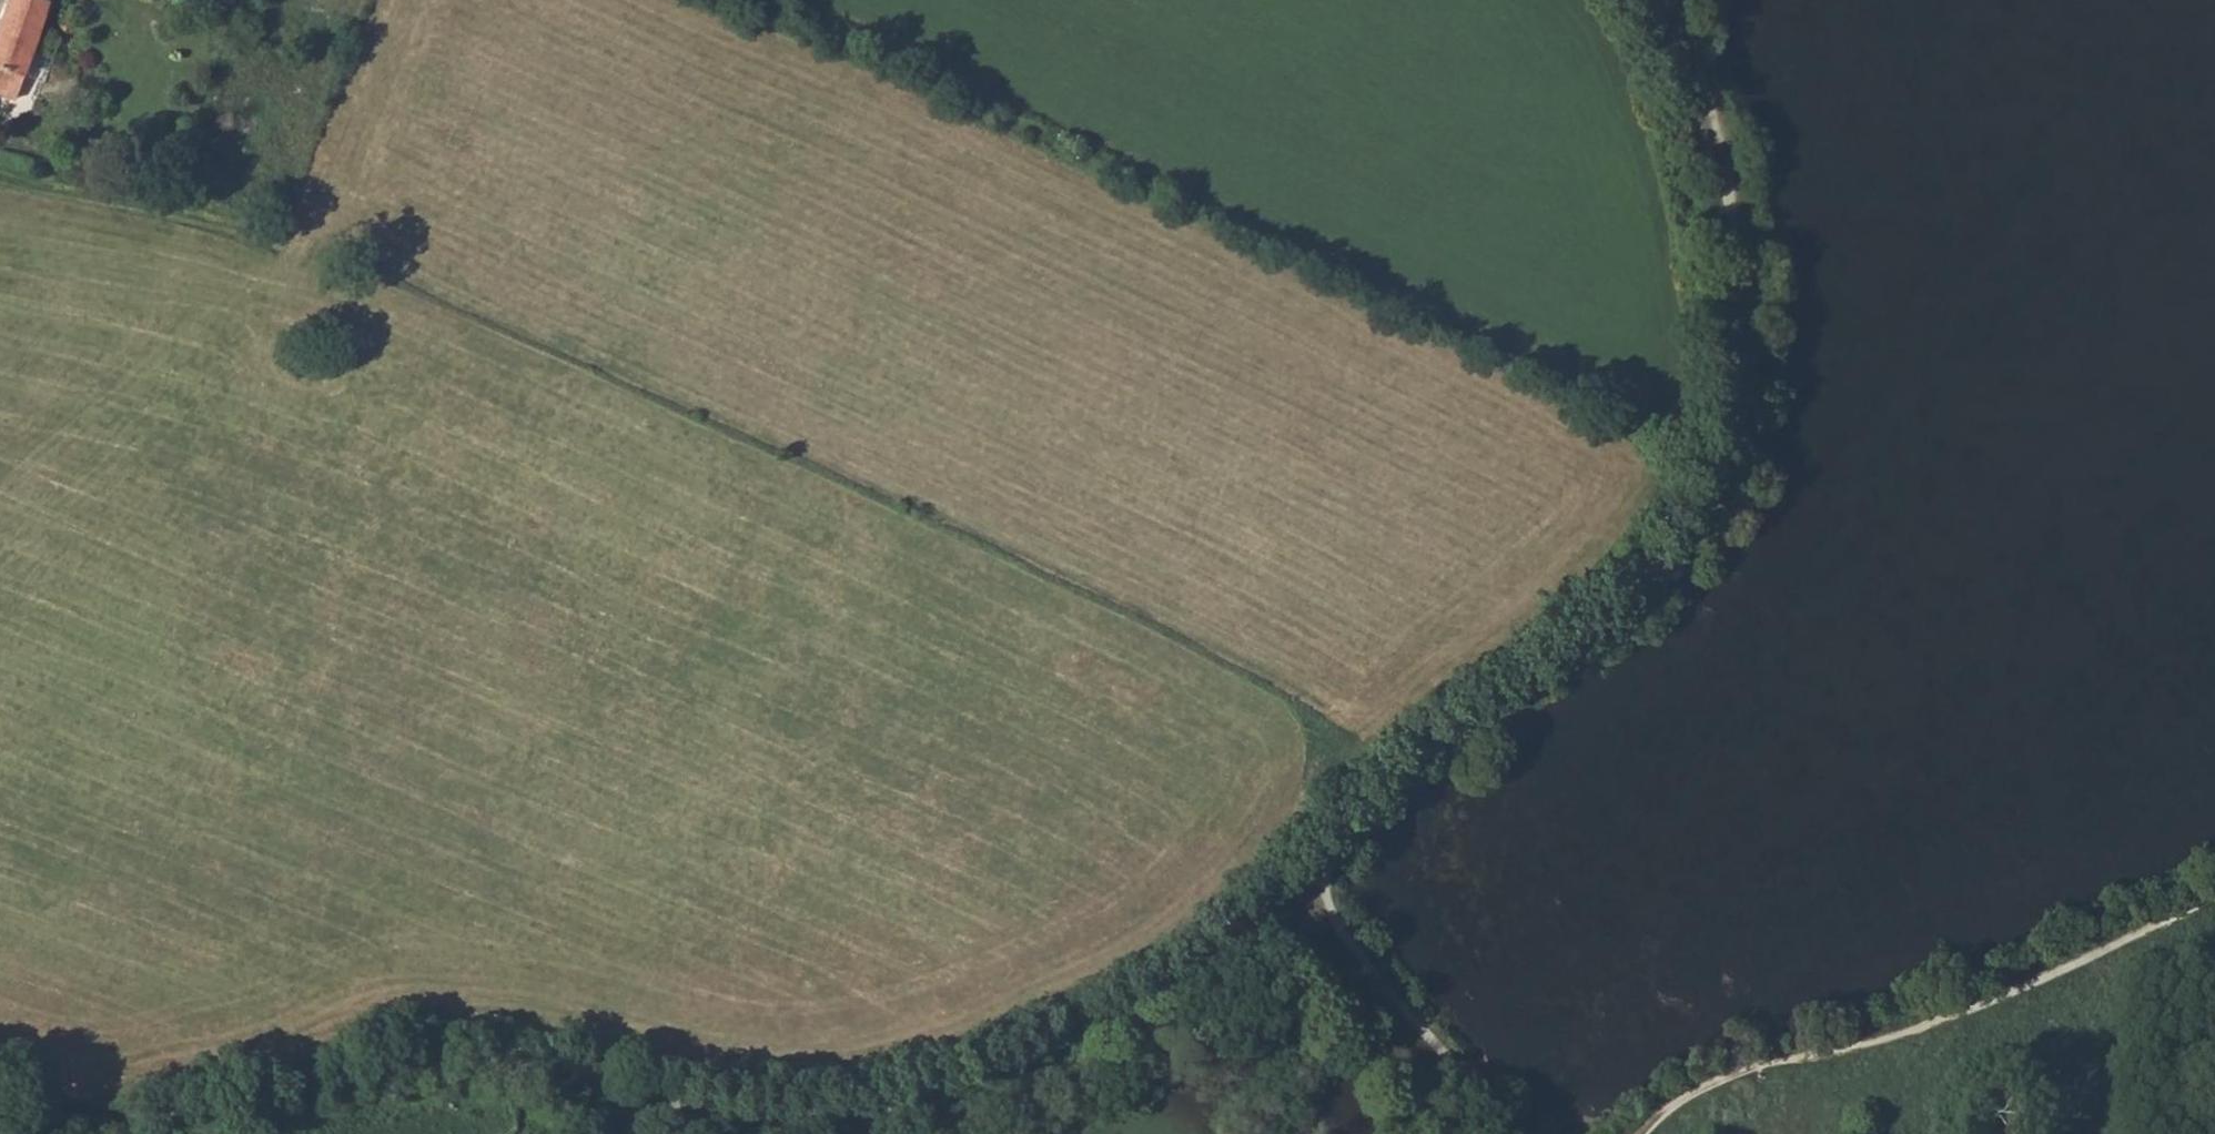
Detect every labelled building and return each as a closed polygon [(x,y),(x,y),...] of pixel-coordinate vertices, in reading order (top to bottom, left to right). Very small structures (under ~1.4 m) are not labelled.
[(0,23),(0,92),(15,99),(49,0),(8,0),(0,23)]
